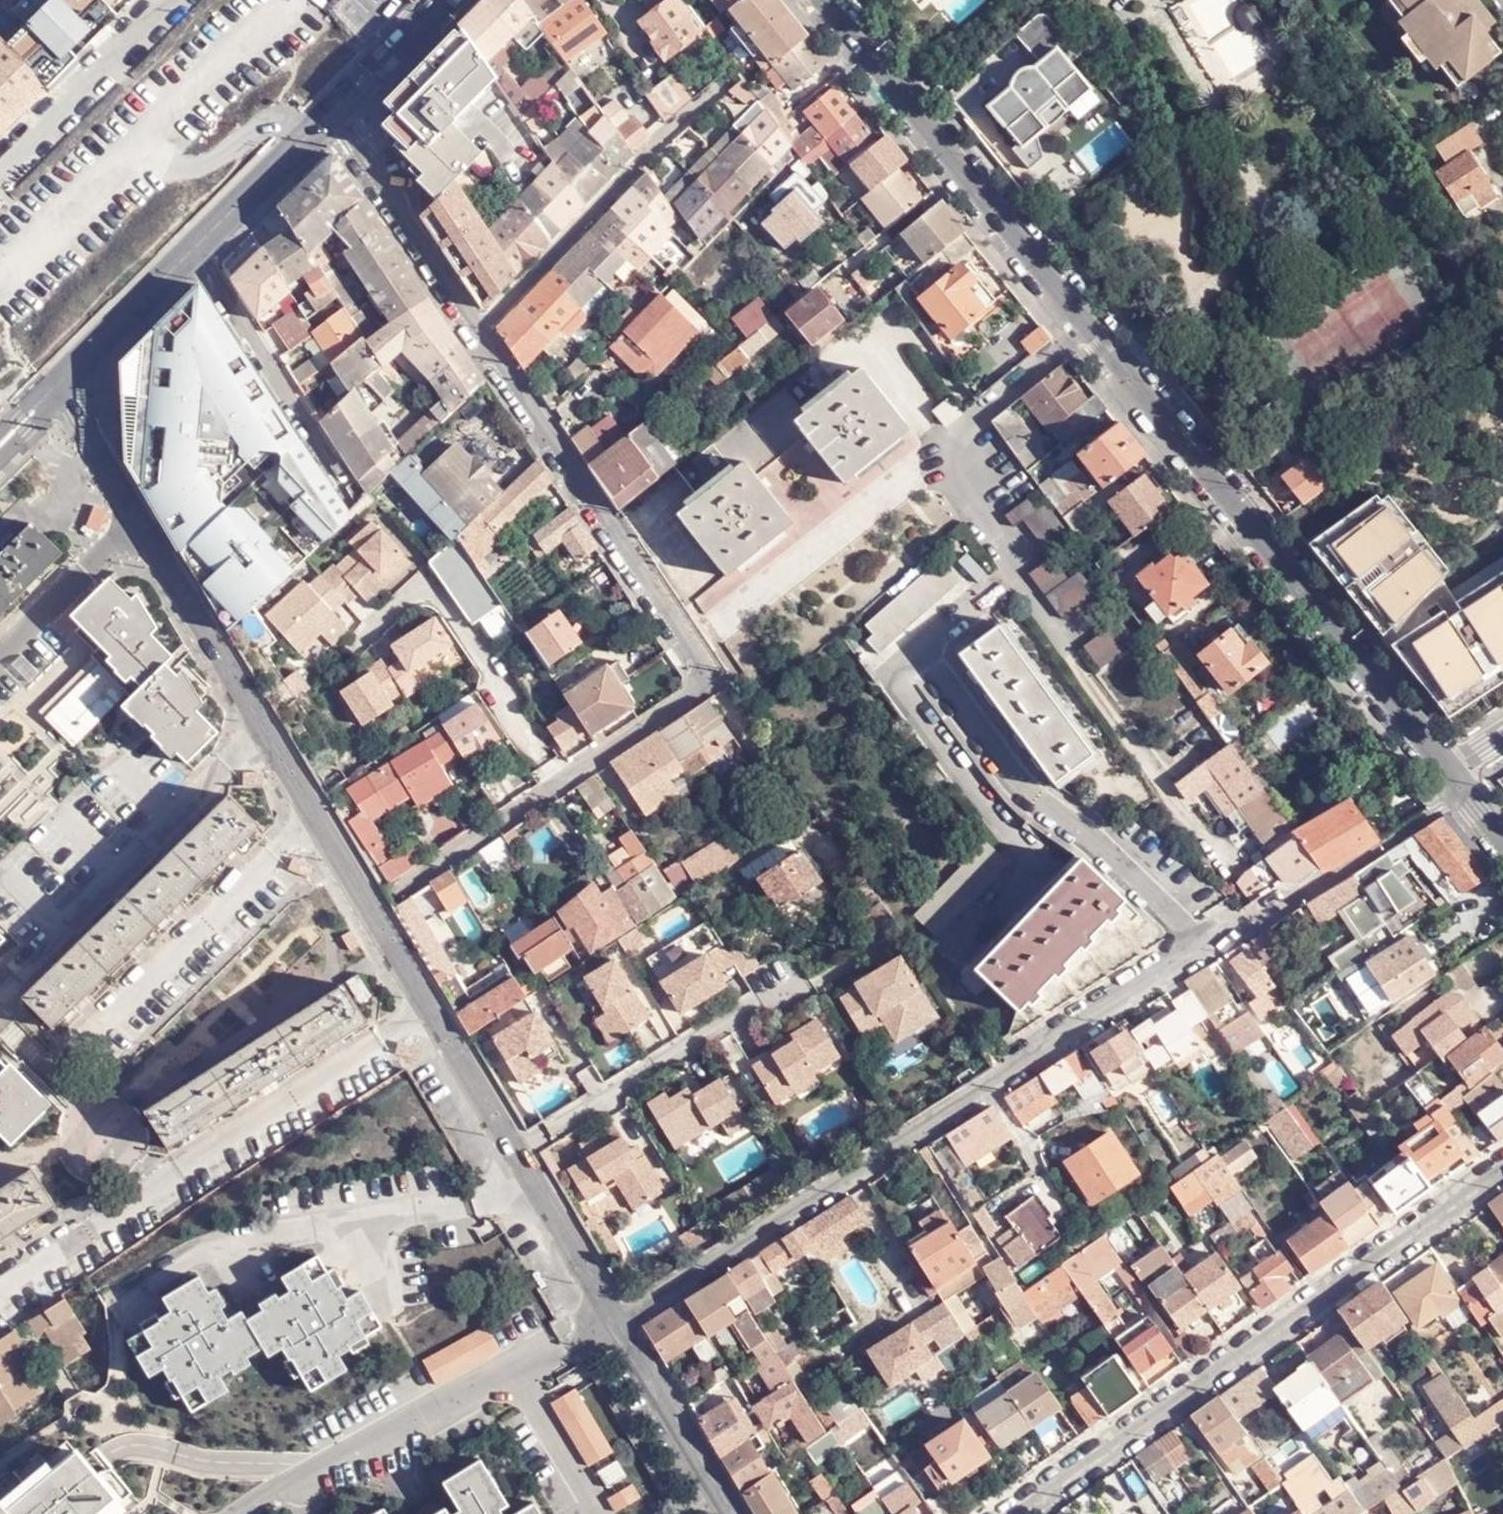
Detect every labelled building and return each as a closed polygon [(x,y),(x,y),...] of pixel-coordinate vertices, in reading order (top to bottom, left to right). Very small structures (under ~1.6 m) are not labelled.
[(111,10),(109,7),(101,0),(20,0),(11,9),(25,22),(42,39),(50,32),(68,52),(100,21),(111,10)] [(496,81),(522,117),(555,83),(570,68),(569,67),(565,62),(561,56),(524,93),(504,67),(541,30),(538,25),(520,0),(484,0),(459,25),(461,29),(496,81)] [(538,25),(548,17),(540,7),(547,0),(520,0),(538,25)] [(565,62),(584,47),(578,39),(598,24),(599,23),(582,0),(571,0),(562,7),(548,17),(538,25),(541,30),(561,56),(565,62)] [(685,0),(676,0),(674,1),(673,0),(646,0),(643,2),(650,12),(639,21),(653,41),(651,43),(663,59),(669,54),(694,36),(705,28),(704,27),(685,0)] [(721,14),(728,8),(739,0),(710,0),(721,14)] [(728,8),(735,19),(726,26),(764,71),(773,64),(807,39),(792,19),(779,4),(776,0),(739,0),(728,8)] [(1396,0),(1385,0),(1399,18),(1406,13),(1396,0)] [(1406,13),(1399,18),(1395,23),(1404,35),(1423,58),(1433,71),(1438,67),(1443,62),(1460,82),(1461,83),(1490,60),(1490,59),(1481,48),(1488,42),(1482,31),(1493,24),(1474,0),(1423,0),(1406,13)] [(1406,13),(1423,0),(1396,0),(1406,13)] [(1036,21),(1017,36),(1039,62),(1034,66),(1030,67),(1021,70),(1016,74),(1012,79),(1009,89),(988,107),(1018,143),(1021,147),(1037,134),(1034,131),(1049,119),(1045,115),(1067,95),(1071,100),(1092,81),(1076,61),(1087,53),(1058,17),(1036,21)] [(716,18),(704,27),(705,28),(713,38),(723,30),(724,29),(716,18)] [(578,39),(584,47),(587,51),(606,35),(598,24),(578,39)] [(496,81),(461,29),(429,61),(426,58),(384,101),(393,110),(380,123),(396,139),(392,143),(411,162),(406,167),(416,176),(413,179),(435,201),(454,184),(463,175),(481,156),(450,127),(496,81)] [(42,39),(23,61),(47,87),(75,58),(68,52),(50,32),(42,39)] [(1423,58),(1404,35),(1398,39),(1417,63),(1423,58)] [(699,42),(694,36),(669,54),(674,60),(699,42)] [(3,39),(0,42),(0,119),(15,103),(10,97),(16,93),(29,105),(47,87),(23,61),(3,39)] [(816,49),(807,39),(773,64),(764,71),(777,87),(786,80),(794,90),(827,63),(816,49)] [(1497,53),(1488,42),(1481,48),(1490,59),(1497,53)] [(569,67),(570,68),(577,79),(589,71),(581,59),(569,67)] [(1454,87),(1460,82),(1443,62),(1438,67),(1454,87)] [(542,148),(547,156),(553,165),(555,167),(604,116),(592,98),(582,86),(577,79),(570,68),(555,83),(568,100),(577,94),(586,107),(556,134),(558,138),(553,140),(544,126),(533,133),(542,148)] [(589,71),(577,79),(582,86),(593,78),(589,71)] [(645,95),(665,123),(693,98),(673,73),(645,95)] [(582,86),(592,98),(601,88),(593,78),(582,86)] [(743,78),(741,79),(729,90),(742,109),(756,97),(748,86),(743,78)] [(1021,147),(1018,143),(1012,149),(1030,170),(1045,156),(1043,134),(1098,87),(1092,81),(1071,100),(1067,95),(1045,115),(1049,119),(1034,131),(1037,134),(1021,147)] [(799,138),(784,117),(782,118),(774,123),(790,144),(796,152),(800,158),(816,146),(855,115),(832,87),(805,110),(819,128),(805,141),(802,137),(799,138)] [(774,123),(782,118),(776,108),(777,107),(769,95),(759,101),(774,123)] [(759,101),(758,100),(734,126),(742,134),(740,135),(770,163),(790,144),(774,123),(759,101)] [(606,118),(631,153),(648,138),(633,116),(625,122),(616,110),(606,118)] [(878,143),(855,115),(816,146),(820,152),(831,143),(849,164),(878,143)] [(555,167),(580,206),(631,153),(606,118),(604,116),(555,167)] [(1432,147),(1445,167),(1469,149),(1480,143),(1467,124),(1432,147)] [(742,134),(734,126),(711,148),(720,157),(740,135),(742,134)] [(766,167),(770,163),(740,135),(720,157),(747,186),(748,186),(762,171),(766,167)] [(878,143),(849,164),(870,192),(899,169),(908,162),(885,135),(878,143)] [(831,143),(820,152),(838,173),(849,164),(831,143)] [(820,152),(816,146),(800,158),(802,161),(805,165),(820,152)] [(720,157),(711,148),(707,152),(716,161),(698,179),(697,181),(726,209),(726,208),(744,190),(747,186),(720,157)] [(1445,167),(1433,174),(1454,203),(1470,191),(1488,179),(1489,178),(1469,149),(1445,167)] [(716,161),(707,152),(690,170),(698,179),(716,161)] [(800,158),(796,152),(788,161),(794,167),(802,161),(800,158)] [(349,249),(378,223),(355,189),(332,155),(278,209),(285,221),(322,276),(330,268),(316,246),(332,231),(349,249)] [(778,171),(770,163),(766,167),(774,176),(778,171)] [(535,184),(562,225),(580,206),(555,167),(553,165),(535,184)] [(774,176),(766,167),(762,171),(770,180),(774,176)] [(923,200),(899,169),(870,192),(863,198),(888,228),(923,200)] [(674,204),(697,181),(698,179),(690,170),(665,195),(674,204)] [(646,172),(645,173),(633,186),(660,223),(671,211),(646,172)] [(807,218),(824,203),(796,172),(769,197),(779,208),(760,224),(783,250),(812,224),(807,218)] [(454,184),(461,195),(471,184),(463,175),(454,184)] [(1488,179),(1470,191),(1480,205),(1498,192),(1488,179)] [(718,217),(722,213),(726,209),(697,181),(674,204),(698,238),(699,236),(704,230),(718,217)] [(435,201),(421,215),(483,308),(514,275),(481,225),(461,195),(454,184),(435,201)] [(520,198),(548,240),(562,225),(535,184),(520,198)] [(660,223),(633,186),(611,209),(627,225),(623,231),(638,246),(639,245),(660,223)] [(744,190),(752,199),(756,194),(748,186),(747,186),(744,190)] [(1454,203),(1464,216),(1480,205),(1470,191),(1454,203)] [(853,197),(850,193),(835,206),(841,215),(857,202),(853,197)] [(514,275),(548,240),(520,198),(492,227),(488,221),(481,225),(514,275)] [(965,233),(941,204),(902,235),(921,259),(913,265),(917,271),(943,250),(965,233)] [(627,225),(611,209),(589,233),(604,249),(610,244),(626,259),(638,246),(623,231),(627,225)] [(730,221),(733,218),(734,217),(726,209),(722,213),(730,221)] [(726,225),(730,221),(722,213),(718,217),(726,225)] [(287,233),(262,250),(286,287),(302,276),(315,297),(299,307),(299,308),(307,321),(323,309),(336,298),(326,283),(322,276),(285,221),(280,224),(282,228),(284,227),(287,233)] [(455,410),(484,381),(475,368),(466,354),(457,340),(432,304),(417,281),(378,223),(349,249),(344,254),(391,323),(379,333),(366,343),(382,367),(388,362),(406,346),(435,379),(437,382),(446,397),(455,410)] [(864,246),(877,236),(869,227),(857,237),(864,246)] [(707,246),(713,239),(704,230),(699,236),(707,246)] [(604,249),(589,233),(577,245),(593,261),(588,269),(603,284),(626,259),(610,244),(604,249)] [(976,246),(965,233),(943,250),(954,264),(976,246)] [(921,259),(902,235),(884,247),(899,266),(900,267),(913,265),(921,259)] [(699,236),(698,238),(692,243),(699,254),(707,246),(699,236)] [(695,257),(699,254),(692,243),(687,249),(695,257)] [(580,308),(603,284),(588,269),(593,261),(577,245),(556,267),(572,283),(562,293),(578,310),(580,308)] [(650,256),(639,245),(638,246),(626,259),(636,270),(650,256)] [(674,279),(695,257),(687,249),(684,246),(663,268),(666,270),(674,279)] [(262,250),(232,280),(246,302),(256,319),(277,304),(273,298),(286,287),(262,250)] [(913,265),(900,267),(899,269),(886,279),(894,289),(896,288),(904,281),(917,271),(913,265)] [(904,281),(896,288),(939,347),(991,304),(985,297),(982,292),(978,287),(973,282),(969,276),(965,272),(960,265),(919,298),(904,281)] [(572,283),(556,267),(542,281),(559,297),(545,312),(561,328),(578,310),(562,293),(572,283)] [(330,268),(322,276),(326,283),(334,275),(330,268)] [(672,282),(674,279),(666,270),(652,285),(661,293),(672,282)] [(334,275),(326,283),(336,298),(344,309),(351,320),(364,340),(366,343),(379,333),(363,311),(360,313),(334,275)] [(559,297),(542,281),(520,305),(537,321),(533,325),(548,340),(559,329),(561,328),(545,312),(559,297)] [(797,299),(806,292),(799,282),(789,289),(797,299)] [(184,302),(211,305),(201,287),(184,302)] [(290,294),(286,287),(273,298),(277,304),(290,294)] [(811,345),(842,321),(817,289),(787,314),(811,345)] [(689,321),(661,293),(638,317),(624,331),(652,360),(689,321)] [(876,304),(868,295),(860,301),(867,310),(876,304)] [(230,333),(211,305),(184,302),(168,318),(165,354),(161,354),(161,360),(142,359),(140,376),(143,376),(139,420),(137,419),(136,436),(154,438),(148,498),(163,523),(193,526),(201,534),(197,536),(196,551),(216,572),(205,583),(239,620),(292,572),(289,569),(275,553),(266,545),(271,540),(260,529),(242,510),(241,509),(225,508),(221,503),(221,502),(222,486),(223,485),(234,475),(227,467),(239,456),(245,462),(256,452),(272,454),(276,454),(280,458),(278,481),(282,484),(297,500),(290,506),(300,516),(314,531),(324,542),(352,516),(347,512),(332,489),(321,499),(310,487),(323,476),(271,397),(258,396),(252,385),(248,387),(232,362),(236,359),(228,347),(230,333)] [(537,321),(520,305),(497,329),(522,367),(543,346),(548,340),(533,325),(537,321)] [(624,331),(638,317),(627,306),(608,326),(599,317),(594,322),(614,342),(624,331)] [(315,332),(307,321),(299,308),(272,326),(290,351),(306,339),(313,334),(315,332)] [(351,320),(344,309),(330,320),(315,332),(313,334),(333,362),(364,340),(351,320)] [(748,339),(767,323),(761,316),(742,331),(748,339)] [(783,328),(775,317),(767,323),(748,339),(715,364),(726,377),(749,359),(748,357),(783,328)] [(165,354),(168,318),(122,364),(128,464),(148,498),(154,438),(136,436),(137,419),(139,420),(143,376),(140,376),(142,359),(161,360),(161,354),(165,354)] [(1051,339),(1040,326),(1022,340),(1033,354),(1051,339)] [(612,344),(641,372),(652,360),(624,331),(614,342),(612,344)] [(271,397),(230,333),(228,347),(236,359),(232,362),(248,387),(252,385),(258,396),(271,397)] [(333,362),(313,334),(306,339),(320,362),(317,364),(321,370),(333,362)] [(366,343),(364,340),(333,362),(353,393),(355,391),(379,370),(382,367),(366,343)] [(577,380),(593,362),(586,355),(570,372),(577,380)] [(289,369),(299,385),(309,379),(321,370),(317,364),(310,356),(289,369)] [(680,472),(699,496),(746,461),(759,477),(807,436),(794,420),(839,385),(820,359),(680,472)] [(379,370),(355,391),(364,405),(370,415),(405,380),(388,362),(382,367),(379,370)] [(861,368),(839,385),(794,420),(807,436),(844,483),(910,430),(861,368)] [(1086,402),(1059,368),(1024,397),(1051,431),(1062,444),(1107,409),(1095,394),(1086,402)] [(550,408),(558,398),(547,381),(536,388),(550,408)] [(380,482),(392,470),(400,462),(391,447),(370,415),(364,405),(355,391),(353,393),(321,421),(344,457),(367,493),(368,493),(380,482)] [(407,456),(455,410),(446,397),(397,444),(396,443),(391,447),(400,462),(407,456)] [(935,411),(946,425),(960,414),(949,400),(935,411)] [(1028,471),(1047,456),(1010,408),(993,422),(1028,471)] [(722,416),(714,423),(719,429),(727,422),(722,416)] [(1132,440),(1118,422),(1076,454),(1102,487),(1143,454),(1132,440)] [(612,423),(595,434),(606,451),(622,438),(612,423)] [(674,465),(640,424),(627,435),(658,478),(674,465)] [(590,426),(571,440),(588,465),(606,451),(595,434),(590,426)] [(606,451),(588,465),(618,510),(658,478),(627,435),(622,438),(606,451)] [(425,474),(454,446),(447,439),(418,466),(425,474)] [(1297,440),(1282,450),(1289,461),(1290,460),(1305,450),(1297,440)] [(392,470),(440,524),(456,509),(469,525),(501,495),(485,478),(488,474),(475,460),(471,463),(456,446),(454,446),(425,474),(418,466),(407,456),(400,462),(392,470)] [(1309,455),(1305,450),(1290,460),(1295,466),(1303,460),(1309,455)] [(253,470),(272,454),(256,452),(245,462),(239,456),(227,467),(234,475),(247,464),(253,470)] [(1303,460),(1324,485),(1330,480),(1309,455),(1303,460)] [(1281,477),(1302,502),(1324,485),(1303,460),(1295,466),(1281,477)] [(497,533),(551,481),(538,461),(501,495),(469,525),(468,527),(487,547),(490,543),(499,535),(497,533)] [(746,461),(699,496),(678,513),(727,575),(794,522),(759,477),(746,461)] [(1082,474),(1048,499),(1062,518),(1083,502),(1096,492),(1082,474)] [(1170,510),(1156,490),(1144,474),(1109,500),(1134,536),(1170,510)] [(241,482),(234,475),(223,485),(221,502),(241,482)] [(332,489),(323,476),(310,487),(321,499),(332,489)] [(1181,502),(1166,483),(1156,490),(1170,510),(1181,502)] [(290,506),(297,500),(282,484),(275,491),(289,507),(290,506)] [(1308,544),(1461,732),(1502,704),(1502,557),(1460,585),(1424,542),(1417,548),(1408,536),(1415,531),(1387,496),(1380,501),(1375,496),(1308,544)] [(1072,535),(1046,502),(1037,509),(1028,497),(1005,515),(1015,527),(1024,520),(1049,553),(1072,535)] [(1083,502),(1062,518),(1074,534),(1095,518),(1083,502)] [(246,507),(242,510),(260,529),(268,522),(263,517),(258,520),(246,507)] [(533,536),(544,552),(563,538),(578,561),(596,548),(583,528),(569,508),(533,536)] [(306,538),(314,531),(300,516),(292,523),(306,538)] [(411,558),(375,519),(354,539),(369,556),(347,576),(336,563),(311,585),(306,579),(268,614),(301,650),(322,631),(316,623),(332,609),(343,598),(347,602),(360,591),(364,595),(380,580),(375,575),(381,570),(389,578),(411,558)] [(61,550),(32,522),(0,555),(0,612),(61,550)] [(228,632),(239,620),(205,583),(216,572),(196,551),(197,536),(201,534),(193,526),(163,523),(228,632)] [(441,549),(454,540),(440,524),(428,535),(441,549)] [(457,537),(476,566),(494,548),(490,543),(487,547),(468,527),(457,537)] [(432,557),(475,622),(501,604),(476,566),(457,537),(454,540),(441,549),(432,557)] [(282,546),(275,553),(289,569),(301,558),(296,552),(292,556),(282,546)] [(1166,616),(1168,618),(1174,613),(1178,609),(1182,606),(1198,593),(1208,585),(1207,584),(1204,586),(1188,567),(1191,564),(1190,563),(1187,565),(1175,551),(1154,568),(1152,565),(1150,566),(1153,569),(1140,580),(1138,577),(1136,578),(1156,603),(1166,616)] [(884,646),(885,645),(962,579),(942,556),(865,624),(874,633),(884,646)] [(1098,593),(1081,571),(1069,579),(1052,557),(1030,573),(1064,619),(1098,593)] [(603,578),(612,571),(607,564),(597,570),(603,578)] [(1150,566),(1138,577),(1140,580),(1153,569),(1150,566)] [(381,570),(375,575),(380,580),(364,595),(367,599),(389,578),(381,570)] [(598,580),(603,578),(597,570),(592,573),(598,580)] [(66,618),(77,629),(79,626),(116,590),(105,578),(66,618)] [(108,655),(103,660),(132,691),(163,659),(167,655),(144,632),(153,625),(132,589),(125,598),(116,590),(79,626),(108,655)] [(1198,593),(1182,606),(1184,610),(1187,608),(1187,610),(1202,598),(1198,593)] [(1157,624),(1166,616),(1156,603),(1146,611),(1157,624)] [(332,609),(316,623),(322,631),(337,616),(332,609)] [(523,636),(545,669),(580,644),(559,612),(523,636)] [(1174,613),(1168,618),(1176,627),(1181,622),(1178,618),(1174,613)] [(454,643),(437,617),(395,644),(403,659),(390,668),(384,658),(369,667),(370,670),(341,689),(365,724),(395,705),(392,700),(406,691),(409,695),(423,686),(413,669),(454,643)] [(1085,645),(1103,668),(1137,643),(1119,620),(1085,645)] [(1053,783),(1091,754),(996,625),(958,653),(1053,783)] [(87,653),(94,657),(100,664),(103,660),(108,655),(79,626),(77,629),(72,634),(91,650),(87,653)] [(1236,628),(1230,633),(1244,651),(1250,646),(1236,628)] [(886,646),(885,645),(884,646),(874,633),(867,639),(879,653),(886,646)] [(1244,651),(1230,633),(1200,656),(1228,693),(1265,665),(1250,646),(1244,651)] [(1193,664),(1181,649),(1177,644),(1163,655),(1179,676),(1193,664)] [(100,664),(94,657),(40,711),(46,717),(100,664)] [(163,659),(132,691),(123,699),(136,712),(176,674),(163,659)] [(630,707),(618,688),(628,681),(616,662),(564,696),(570,706),(588,732),(589,734),(600,727),(630,707)] [(100,664),(46,717),(72,743),(125,692),(100,664)] [(1193,664),(1179,676),(1211,720),(1221,712),(1220,710),(1190,670),(1194,666),(1193,664)] [(164,741),(173,750),(183,761),(213,732),(193,712),(201,706),(180,669),(176,674),(136,712),(144,721),(147,718),(157,729),(154,733),(163,742),(164,741)] [(1259,724),(1290,699),(1279,685),(1249,710),(1259,724)] [(733,738),(708,700),(683,716),(658,733),(677,763),(714,740),(718,748),(720,747),(733,738)] [(461,751),(465,759),(499,738),(476,704),(443,725),(446,729),(461,751)] [(570,706),(563,711),(566,716),(580,737),(588,732),(570,706)] [(566,716),(547,728),(560,749),(580,737),(566,716)] [(600,727),(589,734),(597,745),(601,742),(607,738),(600,727)] [(380,869),(386,866),(375,848),(380,845),(364,819),(387,806),(410,793),(416,805),(451,784),(440,765),(461,751),(446,729),(369,776),(343,791),(358,815),(349,821),(380,869)] [(625,754),(611,764),(634,800),(644,814),(678,791),(668,777),(681,769),(677,763),(658,733),(625,754)] [(1231,746),(1247,769),(1260,760),(1242,737),(1231,746)] [(739,749),(733,738),(720,747),(720,754),(724,759),(739,749)] [(714,740),(677,763),(681,769),(686,777),(720,754),(720,747),(718,748),(714,740)] [(168,755),(173,750),(164,741),(163,742),(159,746),(168,755)] [(1240,809),(1264,792),(1247,769),(1231,746),(1229,745),(1227,748),(1179,782),(1175,785),(1185,799),(1191,799),(1211,785),(1219,781),(1239,808),(1240,809)] [(615,806),(608,796),(594,776),(579,785),(594,806),(597,804),(604,814),(615,806)] [(1229,815),(1239,808),(1219,781),(1211,785),(1214,793),(1229,815)] [(485,819),(499,811),(482,785),(469,794),(485,819)] [(1294,833),(1287,825),(1264,792),(1240,809),(1257,833),(1271,853),(1274,851),(1296,836),(1294,833)] [(259,824),(228,793),(22,995),(52,1026),(259,824)] [(1329,871),(1379,843),(1350,800),(1294,833),(1296,836),(1321,869),(1321,870),(1325,872),(1329,871)] [(1257,833),(1240,809),(1239,808),(1229,815),(1246,841),(1257,833)] [(1440,818),(1405,841),(1424,866),(1436,885),(1450,901),(1488,877),(1447,827),(1440,818)] [(790,837),(778,819),(734,847),(741,858),(743,856),(748,863),(790,837)] [(638,923),(674,900),(652,868),(655,866),(647,854),(629,828),(617,836),(623,844),(631,858),(615,868),(605,875),(615,890),(630,911),(638,923)] [(511,830),(501,837),(510,850),(520,843),(511,830)] [(1300,887),(1321,870),(1321,869),(1296,836),(1274,851),(1300,887)] [(510,850),(501,837),(479,851),(494,873),(516,859),(510,850)] [(741,858),(734,847),(727,838),(685,866),(688,871),(670,883),(679,897),(688,890),(697,885),(721,871),(723,869),(741,858)] [(384,886),(432,855),(423,839),(392,862),(386,866),(380,869),(375,872),(384,886)] [(1007,865),(986,843),(913,916),(934,938),(1007,865)] [(607,855),(615,868),(631,858),(623,844),(607,855)] [(802,894),(819,883),(799,850),(757,877),(779,909),(802,894)] [(1283,885),(1300,887),(1274,851),(1271,853),(1264,859),(1255,865),(1259,870),(1273,891),(1283,885)] [(1251,859),(1255,865),(1264,859),(1259,853),(1251,859)] [(880,905),(848,857),(834,867),(865,912),(858,917),(873,938),(893,925),(880,905)] [(972,970),(987,984),(1017,1014),(1026,1006),(1029,1008),(1031,1007),(1038,1000),(1040,998),(1036,995),(1052,978),(1055,981),(1057,979),(1064,972),(1066,970),(1063,967),(1078,951),(1081,954),(1083,953),(1090,945),(1092,943),(1089,940),(1104,924),(1107,927),(1110,925),(1116,918),(1118,916),(1115,913),(1123,904),(1080,859),(972,970)] [(1238,885),(1252,905),(1258,901),(1273,891),(1259,870),(1238,885)] [(466,898),(449,871),(437,879),(430,883),(447,910),(466,898)] [(572,925),(564,930),(571,941),(579,936),(591,953),(616,936),(625,931),(617,919),(630,911),(615,890),(603,898),(585,872),(552,894),(572,925)] [(1353,874),(1299,909),(1311,927),(1341,907),(1364,938),(1334,957),(1343,972),(1349,968),(1343,959),(1377,937),(1383,946),(1396,937),(1362,888),(1353,874)] [(1362,888),(1396,937),(1415,925),(1406,913),(1404,914),(1378,878),(1362,888)] [(819,883),(802,894),(811,908),(824,900),(828,906),(839,899),(834,891),(827,896),(819,883)] [(393,908),(434,976),(450,966),(437,946),(423,921),(407,898),(393,908)] [(581,960),(545,906),(502,934),(534,981),(522,989),(526,996),(538,988),(544,984),(581,960)] [(706,918),(644,956),(680,1011),(724,982),(703,950),(719,940),(706,918)] [(640,942),(631,927),(625,931),(616,936),(626,951),(640,942)] [(1269,928),(1244,944),(1248,949),(1274,982),(1281,977),(1269,958),(1283,949),(1269,928)] [(1435,974),(1410,936),(1372,961),(1397,999),(1435,974)] [(1343,959),(1349,968),(1359,962),(1366,957),(1383,946),(1377,937),(1343,959)] [(1248,949),(1230,961),(1257,997),(1258,998),(1276,985),(1274,982),(1248,949)] [(856,984),(840,994),(856,1022),(877,1011),(883,1020),(889,1031),(906,1021),(912,1032),(937,1018),(898,952),(868,970),(871,975),(856,984)] [(614,956),(583,975),(605,1009),(619,1034),(651,1014),(614,956)] [(1366,957),(1359,962),(1364,969),(1370,965),(1366,957)] [(506,964),(492,974),(499,985),(513,976),(514,975),(506,964)] [(1470,976),(1463,964),(1447,975),(1454,986),(1470,976)] [(465,992),(450,966),(434,976),(444,993),(450,1002),(461,994),(465,992)] [(868,970),(853,979),(856,984),(871,975),(868,970)] [(975,997),(987,984),(972,970),(961,982),(975,997)] [(492,974),(465,992),(461,994),(450,1002),(458,1016),(469,1034),(470,1033),(483,1024),(488,1021),(525,997),(513,976),(499,985),(492,974)] [(1289,998),(1278,983),(1276,985),(1258,998),(1257,997),(1249,1003),(1262,1019),(1289,998)] [(365,1021),(343,985),(143,1110),(166,1146),(365,1021)] [(1417,994),(1409,1000),(1414,1008),(1423,1003),(1417,994)] [(1429,1041),(1441,1057),(1443,1061),(1447,1059),(1467,1043),(1461,1035),(1478,1023),(1460,997),(1448,997),(1395,1036),(1408,1055),(1429,1041)] [(1038,1000),(1031,1007),(1032,1008),(1039,1000),(1038,1000)] [(605,1009),(594,1015),(609,1040),(619,1034),(605,1009)] [(549,1036),(533,1010),(490,1037),(519,1083),(540,1069),(537,1065),(532,1057),(541,1052),(536,1044),(549,1036)] [(877,1011),(856,1022),(861,1032),(883,1020),(877,1011)] [(817,1013),(790,1030),(794,1036),(751,1062),(776,1101),(795,1088),(791,1081),(813,1069),(841,1052),(817,1013)] [(906,1021),(889,1031),(895,1043),(912,1032),(906,1021)] [(1484,1030),(1467,1043),(1447,1059),(1468,1086),(1502,1058),(1502,1054),(1484,1030)] [(1092,1051),(1112,1083),(1144,1063),(1123,1031),(1092,1051)] [(549,1036),(536,1044),(541,1052),(553,1044),(549,1036)] [(1009,1036),(998,1042),(1003,1050),(1013,1044),(1009,1036)] [(541,1052),(532,1057),(537,1065),(559,1052),(553,1044),(541,1052)] [(1074,1053),(1004,1097),(1015,1114),(1052,1091),(1055,1095),(1076,1081),(1088,1074),(1074,1053)] [(7,1142),(47,1102),(10,1064),(7,1067),(0,1060),(0,1134),(7,1142)] [(1144,1063),(1112,1083),(1123,1101),(1154,1081),(1144,1063)] [(1462,1097),(1465,1101),(1475,1113),(1477,1112),(1498,1140),(1502,1136),(1502,1066),(1462,1097)] [(1340,1067),(1329,1075),(1337,1086),(1348,1077),(1340,1067)] [(813,1069),(791,1081),(795,1088),(798,1093),(820,1080),(813,1069)] [(1092,1071),(1088,1074),(1076,1081),(1087,1098),(1103,1088),(1092,1071)] [(665,1089),(646,1101),(674,1145),(719,1119),(728,1135),(748,1122),(719,1075),(702,1085),(691,1091),(686,1084),(669,1095),(665,1089)] [(697,1078),(686,1084),(691,1091),(702,1085),(697,1078)] [(1441,1101),(1444,1105),(1449,1113),(1465,1101),(1462,1097),(1456,1089),(1441,1101)] [(1052,1091),(1015,1114),(1022,1124),(1058,1101),(1055,1095),(1052,1091)] [(1274,1091),(1261,1099),(1272,1117),(1285,1108),(1274,1091)] [(1371,1107),(1360,1093),(1351,1100),(1386,1147),(1395,1141),(1371,1107)] [(1441,1101),(1439,1099),(1434,1103),(1438,1109),(1444,1105),(1441,1101)] [(964,1160),(947,1171),(973,1212),(986,1203),(992,1199),(971,1165),(1013,1137),(992,1105),(988,1107),(998,1122),(969,1141),(973,1147),(960,1155),(964,1160)] [(1422,1131),(1399,1147),(1403,1152),(1424,1179),(1461,1153),(1467,1161),(1479,1154),(1449,1113),(1444,1105),(1438,1109),(1431,1113),(1430,1113),(1415,1123),(1422,1131)] [(988,1107),(930,1145),(947,1171),(964,1160),(960,1155),(973,1147),(969,1141),(998,1122),(988,1107)] [(1272,1117),(1271,1118),(1298,1156),(1313,1145),(1285,1108),(1272,1117)] [(586,1155),(568,1167),(587,1199),(616,1181),(624,1194),(637,1186),(645,1199),(664,1188),(642,1152),(636,1156),(630,1148),(614,1121),(578,1143),(586,1155)] [(1110,1131),(1067,1160),(1077,1176),(1094,1202),(1138,1174),(1110,1131)] [(1246,1140),(1221,1157),(1232,1172),(1256,1155),(1246,1140)] [(1395,1141),(1386,1147),(1384,1150),(1388,1156),(1399,1147),(1395,1141)] [(637,1143),(630,1148),(636,1156),(642,1152),(637,1143)] [(1173,1168),(1180,1179),(1195,1170),(1212,1157),(1205,1146),(1173,1168)] [(1382,1197),(1395,1213),(1430,1188),(1424,1179),(1403,1152),(1368,1179),(1382,1197)] [(1195,1170),(1207,1188),(1221,1178),(1228,1188),(1232,1194),(1242,1187),(1232,1172),(1221,1157),(1219,1153),(1217,1154),(1212,1157),(1195,1170)] [(897,1165),(887,1172),(890,1176),(891,1178),(901,1171),(897,1165)] [(49,1208),(32,1168),(0,1188),(0,1239),(49,1208)] [(1180,1179),(1171,1186),(1184,1205),(1207,1188),(1195,1170),(1180,1179)] [(1319,1193),(1325,1201),(1350,1183),(1344,1175),(1319,1193)] [(1221,1178),(1207,1188),(1213,1199),(1228,1188),(1221,1178)] [(1368,1179),(1364,1181),(1378,1201),(1382,1197),(1368,1179)] [(1354,1188),(1367,1208),(1378,1201),(1364,1181),(1354,1188)] [(1326,1213),(1349,1246),(1379,1224),(1367,1208),(1354,1188),(1350,1183),(1325,1201),(1320,1203),(1326,1213)] [(753,1185),(717,1208),(728,1225),(763,1202),(753,1185)] [(637,1186),(624,1194),(632,1207),(645,1199),(637,1186)] [(1207,1188),(1184,1205),(1190,1215),(1213,1199),(1207,1188)] [(1320,1203),(1310,1190),(1304,1193),(1313,1207),(1320,1203)] [(851,1195),(799,1229),(811,1249),(815,1254),(867,1221),(851,1195)] [(1002,1256),(1006,1263),(1012,1274),(1062,1235),(1048,1216),(1052,1213),(1038,1195),(1009,1216),(1018,1229),(1014,1232),(1018,1239),(1006,1248),(1008,1252),(1002,1256)] [(1491,1206),(1502,1223),(1502,1198),(1491,1206)] [(986,1203),(973,1212),(985,1231),(987,1235),(1000,1226),(986,1203)] [(1247,1208),(1229,1220),(1234,1227),(1234,1228),(1238,1234),(1250,1226),(1257,1222),(1252,1215),(1247,1208)] [(929,1236),(911,1247),(937,1287),(976,1262),(975,1260),(966,1247),(957,1233),(942,1210),(936,1213),(920,1223),(929,1236)] [(1138,1210),(1130,1216),(1140,1230),(1148,1224),(1138,1210)] [(1288,1241),(1310,1273),(1349,1246),(1326,1213),(1288,1241)] [(703,1221),(677,1237),(689,1256),(714,1241),(703,1221)] [(1251,1290),(1263,1307),(1288,1289),(1280,1277),(1291,1270),(1278,1251),(1258,1222),(1257,1222),(1250,1226),(1258,1239),(1248,1246),(1262,1264),(1253,1270),(1262,1282),(1251,1290)] [(1238,1234),(1234,1228),(1222,1236),(1226,1242),(1238,1234)] [(799,1229),(762,1252),(774,1272),(811,1249),(799,1229)] [(1104,1235),(1095,1242),(1064,1265),(1073,1278),(1079,1287),(1080,1289),(1108,1328),(1139,1371),(1172,1348),(1149,1315),(1127,1330),(1118,1317),(1120,1316),(1095,1280),(1115,1266),(1122,1261),(1115,1250),(1104,1235)] [(975,1260),(976,1262),(985,1275),(989,1272),(1000,1290),(998,1291),(1019,1327),(1038,1315),(1032,1307),(1027,1301),(1023,1294),(1012,1274),(1006,1263),(997,1268),(987,1252),(978,1238),(966,1247),(975,1260)] [(1173,1259),(1159,1241),(1128,1262),(1139,1278),(1154,1268),(1156,1271),(1159,1269),(1173,1260),(1173,1259)] [(762,1252),(730,1273),(746,1297),(766,1284),(764,1279),(774,1272),(762,1252)] [(1185,1276),(1208,1309),(1240,1287),(1217,1254),(1190,1273),(1185,1276)] [(1178,1256),(1173,1259),(1173,1260),(1178,1267),(1185,1276),(1190,1273),(1178,1256)] [(1490,1269),(1502,1287),(1502,1259),(1490,1269)] [(1173,1260),(1159,1269),(1163,1276),(1151,1285),(1160,1300),(1180,1328),(1208,1309),(1185,1276),(1178,1267),(1173,1260)] [(1154,1306),(1122,1261),(1115,1266),(1137,1297),(1138,1297),(1146,1308),(1154,1306)] [(976,1262),(937,1287),(944,1299),(945,1300),(975,1281),(985,1275),(976,1262)] [(1027,1301),(1032,1307),(1073,1278),(1064,1265),(1023,1294),(1027,1301)] [(1442,1313),(1445,1316),(1464,1303),(1439,1266),(1399,1295),(1421,1328),(1442,1313)] [(294,1268),(280,1277),(289,1292),(304,1283),(294,1268)] [(1490,1269),(1460,1290),(1467,1301),(1476,1314),(1484,1325),(1491,1320),(1502,1338),(1502,1287),(1490,1269)] [(1242,1278),(1251,1290),(1262,1282),(1253,1270),(1242,1278)] [(728,1274),(685,1302),(697,1323),(706,1335),(719,1355),(724,1363),(731,1373),(737,1369),(727,1353),(729,1351),(716,1332),(735,1320),(754,1349),(768,1339),(728,1274)] [(241,1320),(225,1330),(242,1356),(247,1364),(259,1356),(267,1369),(270,1367),(278,1382),(294,1373),(304,1388),(323,1376),(316,1364),(327,1357),(325,1354),(341,1345),(333,1329),(348,1321),(337,1301),(324,1310),(316,1297),(314,1300),(304,1283),(289,1292),(280,1277),(261,1288),(268,1301),(256,1309),(257,1311),(241,1320)] [(1038,1315),(1038,1316),(1080,1289),(1079,1287),(1073,1278),(1032,1307),(1038,1315)] [(312,1279),(304,1283),(314,1300),(316,1297),(321,1295),(312,1279)] [(975,1281),(945,1300),(954,1315),(977,1300),(974,1295),(980,1291),(975,1281)] [(1408,1321),(1383,1283),(1342,1313),(1353,1328),(1368,1349),(1408,1321)] [(766,1284),(746,1297),(757,1313),(776,1301),(766,1284)] [(242,1356),(225,1330),(220,1323),(206,1330),(199,1318),(196,1319),(187,1303),(178,1288),(144,1308),(152,1321),(141,1328),(141,1331),(124,1341),(132,1355),(118,1365),(131,1385),(144,1376),(150,1389),(154,1387),(163,1403),(178,1394),(188,1409),(206,1399),(198,1385),(211,1378),(213,1382),(229,1373),(225,1365),(242,1356)] [(196,1319),(199,1318),(204,1315),(194,1298),(187,1303),(196,1319)] [(67,1363),(91,1348),(83,1335),(87,1332),(65,1299),(45,1311),(51,1321),(45,1329),(67,1363)] [(959,1321),(954,1315),(945,1300),(944,1299),(934,1306),(936,1310),(924,1318),(927,1323),(916,1331),(912,1325),(870,1351),(892,1386),(932,1357),(924,1345),(935,1337),(943,1350),(966,1333),(959,1321)] [(1454,1329),(1476,1314),(1467,1301),(1464,1303),(1445,1316),(1454,1329)] [(645,1328),(665,1361),(702,1337),(706,1335),(697,1323),(685,1302),(645,1328)] [(236,1314),(241,1320),(257,1311),(256,1309),(253,1304),(236,1314)] [(858,1322),(852,1313),(837,1322),(843,1332),(858,1322)] [(988,1319),(993,1327),(996,1331),(1004,1326),(996,1313),(988,1319)] [(959,1321),(966,1333),(974,1328),(966,1316),(959,1321)] [(924,1318),(912,1325),(916,1331),(927,1323),(924,1318)] [(988,1319),(974,1328),(980,1336),(993,1327),(988,1319)] [(357,1335),(348,1321),(333,1329),(341,1345),(357,1335)] [(120,1333),(124,1341),(141,1331),(141,1328),(137,1325),(120,1333)] [(499,1350),(486,1326),(423,1362),(436,1385),(499,1350)] [(1386,1374),(1368,1349),(1353,1328),(1342,1336),(1375,1382),(1386,1374)] [(1177,1338),(1190,1358),(1201,1351),(1187,1331),(1177,1338)] [(777,1353),(796,1341),(797,1340),(792,1332),(772,1345),(777,1353)] [(706,1335),(702,1337),(716,1357),(719,1355),(706,1335)] [(1344,1405),(1373,1383),(1375,1382),(1342,1336),(1312,1359),(1314,1363),(1343,1404),(1344,1405)] [(754,1349),(756,1353),(780,1391),(795,1381),(777,1353),(772,1345),(768,1339),(754,1349)] [(109,1350),(118,1365),(132,1355),(124,1341),(109,1350)] [(795,1381),(802,1393),(812,1387),(796,1362),(806,1355),(796,1341),(777,1353),(795,1381)] [(18,1414),(15,1410),(44,1391),(15,1347),(0,1351),(0,1425),(18,1414)] [(1107,1413),(1109,1416),(1142,1393),(1114,1354),(1082,1377),(1089,1387),(1107,1413)] [(1449,1418),(1428,1433),(1439,1449),(1460,1435),(1467,1447),(1486,1435),(1478,1423),(1455,1389),(1448,1379),(1433,1357),(1415,1369),(1449,1418)] [(1028,1361),(1016,1369),(1021,1374),(1013,1379),(1019,1387),(1037,1374),(1028,1361)] [(702,1379),(710,1391),(733,1376),(731,1373),(724,1363),(702,1379)] [(1306,1429),(1328,1414),(1343,1404),(1314,1363),(1277,1389),(1280,1392),(1306,1429)] [(1013,1365),(996,1376),(1008,1394),(1019,1387),(1013,1379),(1021,1374),(1016,1369),(1013,1365)] [(270,1367),(267,1369),(262,1372),(271,1386),(278,1382),(270,1367)] [(1277,1389),(1263,1369),(1223,1397),(1239,1421),(1280,1392),(1277,1389)] [(294,1373),(278,1382),(289,1398),(304,1388),(294,1373)] [(1019,1387),(1008,1394),(1031,1426),(1058,1408),(1060,1406),(1037,1374),(1019,1387)] [(1405,1403),(1393,1384),(1386,1374),(1375,1382),(1373,1383),(1392,1412),(1405,1403)] [(780,1391),(753,1407),(760,1418),(763,1422),(765,1425),(766,1427),(768,1430),(789,1417),(808,1447),(813,1443),(827,1433),(802,1393),(795,1381),(780,1391)] [(156,1407),(163,1403),(154,1387),(150,1389),(146,1392),(156,1407)] [(1107,1413),(1089,1387),(1074,1397),(1075,1403),(1091,1425),(1107,1413)] [(834,1421),(838,1425),(860,1409),(849,1392),(819,1412),(828,1426),(834,1421)] [(172,1420),(188,1409),(178,1394),(163,1403),(172,1420)] [(1031,1426),(1008,1394),(978,1415),(988,1431),(1000,1448),(1031,1426)] [(620,1462),(581,1397),(555,1412),(594,1477),(620,1462)] [(1239,1421),(1223,1397),(1194,1418),(1220,1454),(1242,1439),(1248,1434),(1239,1421)] [(733,1399),(728,1403),(747,1433),(753,1429),(733,1399)] [(1493,1408),(1496,1412),(1478,1423),(1486,1435),(1499,1427),(1502,1424),(1502,1401),(1493,1408)] [(728,1403),(700,1420),(722,1457),(750,1438),(747,1433),(728,1403)] [(1351,1416),(1344,1405),(1343,1404),(1328,1414),(1337,1426),(1345,1420),(1351,1416)] [(753,1407),(752,1406),(745,1410),(753,1422),(760,1418),(753,1407)] [(833,1429),(838,1437),(867,1416),(861,1409),(860,1409),(838,1425),(833,1429)] [(765,1425),(763,1422),(753,1429),(747,1433),(750,1438),(755,1434),(766,1427),(765,1425)] [(963,1422),(928,1447),(952,1481),(987,1457),(963,1422)] [(827,1433),(813,1443),(808,1447),(806,1449),(804,1449),(816,1467),(833,1454),(827,1445),(838,1437),(833,1429),(827,1433)] [(1000,1448),(988,1431),(978,1437),(989,1455),(1000,1448)] [(1413,1481),(1400,1463),(1380,1433),(1370,1440),(1391,1471),(1402,1488),(1413,1481)] [(771,1460),(755,1434),(750,1438),(765,1463),(771,1460)] [(1262,1454),(1248,1434),(1242,1439),(1220,1454),(1234,1474),(1262,1454)] [(1188,1460),(1170,1435),(1159,1442),(1177,1468),(1188,1460)] [(750,1438),(722,1457),(743,1492),(767,1475),(771,1472),(765,1463),(750,1438)] [(1177,1468),(1159,1442),(1139,1457),(1156,1483),(1177,1468)] [(952,1481),(928,1447),(910,1459),(920,1474),(926,1470),(939,1490),(952,1481)] [(131,1490),(115,1470),(102,1480),(92,1468),(76,1449),(52,1469),(6,1509),(0,1502),(0,1513),(104,1513),(131,1490)] [(1421,1477),(1428,1471),(1416,1453),(1400,1463),(1413,1481),(1421,1477)] [(1283,1484),(1279,1478),(1265,1459),(1259,1463),(1254,1467),(1271,1492),(1283,1484)] [(1459,1484),(1447,1459),(1428,1471),(1421,1477),(1423,1480),(1437,1499),(1459,1484)] [(6,1509),(52,1469),(46,1461),(0,1500),(0,1502),(6,1509)] [(506,1511),(480,1468),(444,1490),(459,1513),(502,1513),(506,1511)] [(613,1495),(628,1485),(618,1470),(603,1479),(613,1495)] [(1354,1495),(1340,1476),(1315,1493),(1299,1471),(1286,1479),(1283,1475),(1279,1478),(1283,1484),(1301,1512),(1303,1513),(1323,1513),(1354,1495)] [(1387,1497),(1402,1488),(1391,1471),(1354,1495),(1365,1511),(1385,1499),(1387,1497)] [(837,1495),(822,1474),(812,1481),(827,1501),(837,1495)] [(743,1492),(756,1513),(790,1513),(767,1475),(743,1492)] [(1419,1511),(1437,1499),(1423,1480),(1422,1481),(1404,1492),(1402,1488),(1387,1497),(1395,1508),(1410,1499),(1419,1511)] [(877,1491),(883,1500),(893,1513),(919,1513),(914,1508),(922,1503),(909,1485),(893,1496),(886,1485),(877,1491)] [(639,1493),(613,1508),(616,1513),(637,1513),(648,1508),(639,1493)] [(927,1502),(936,1513),(957,1513),(944,1494),(934,1501),(932,1499),(927,1502)] [(827,1501),(825,1502),(833,1513),(851,1513),(842,1501),(837,1495),(827,1501)] [(1354,1495),(1323,1513),(1360,1513),(1365,1511),(1354,1495)] [(883,1500),(873,1507),(869,1500),(856,1509),(860,1513),(893,1513),(883,1500)]
